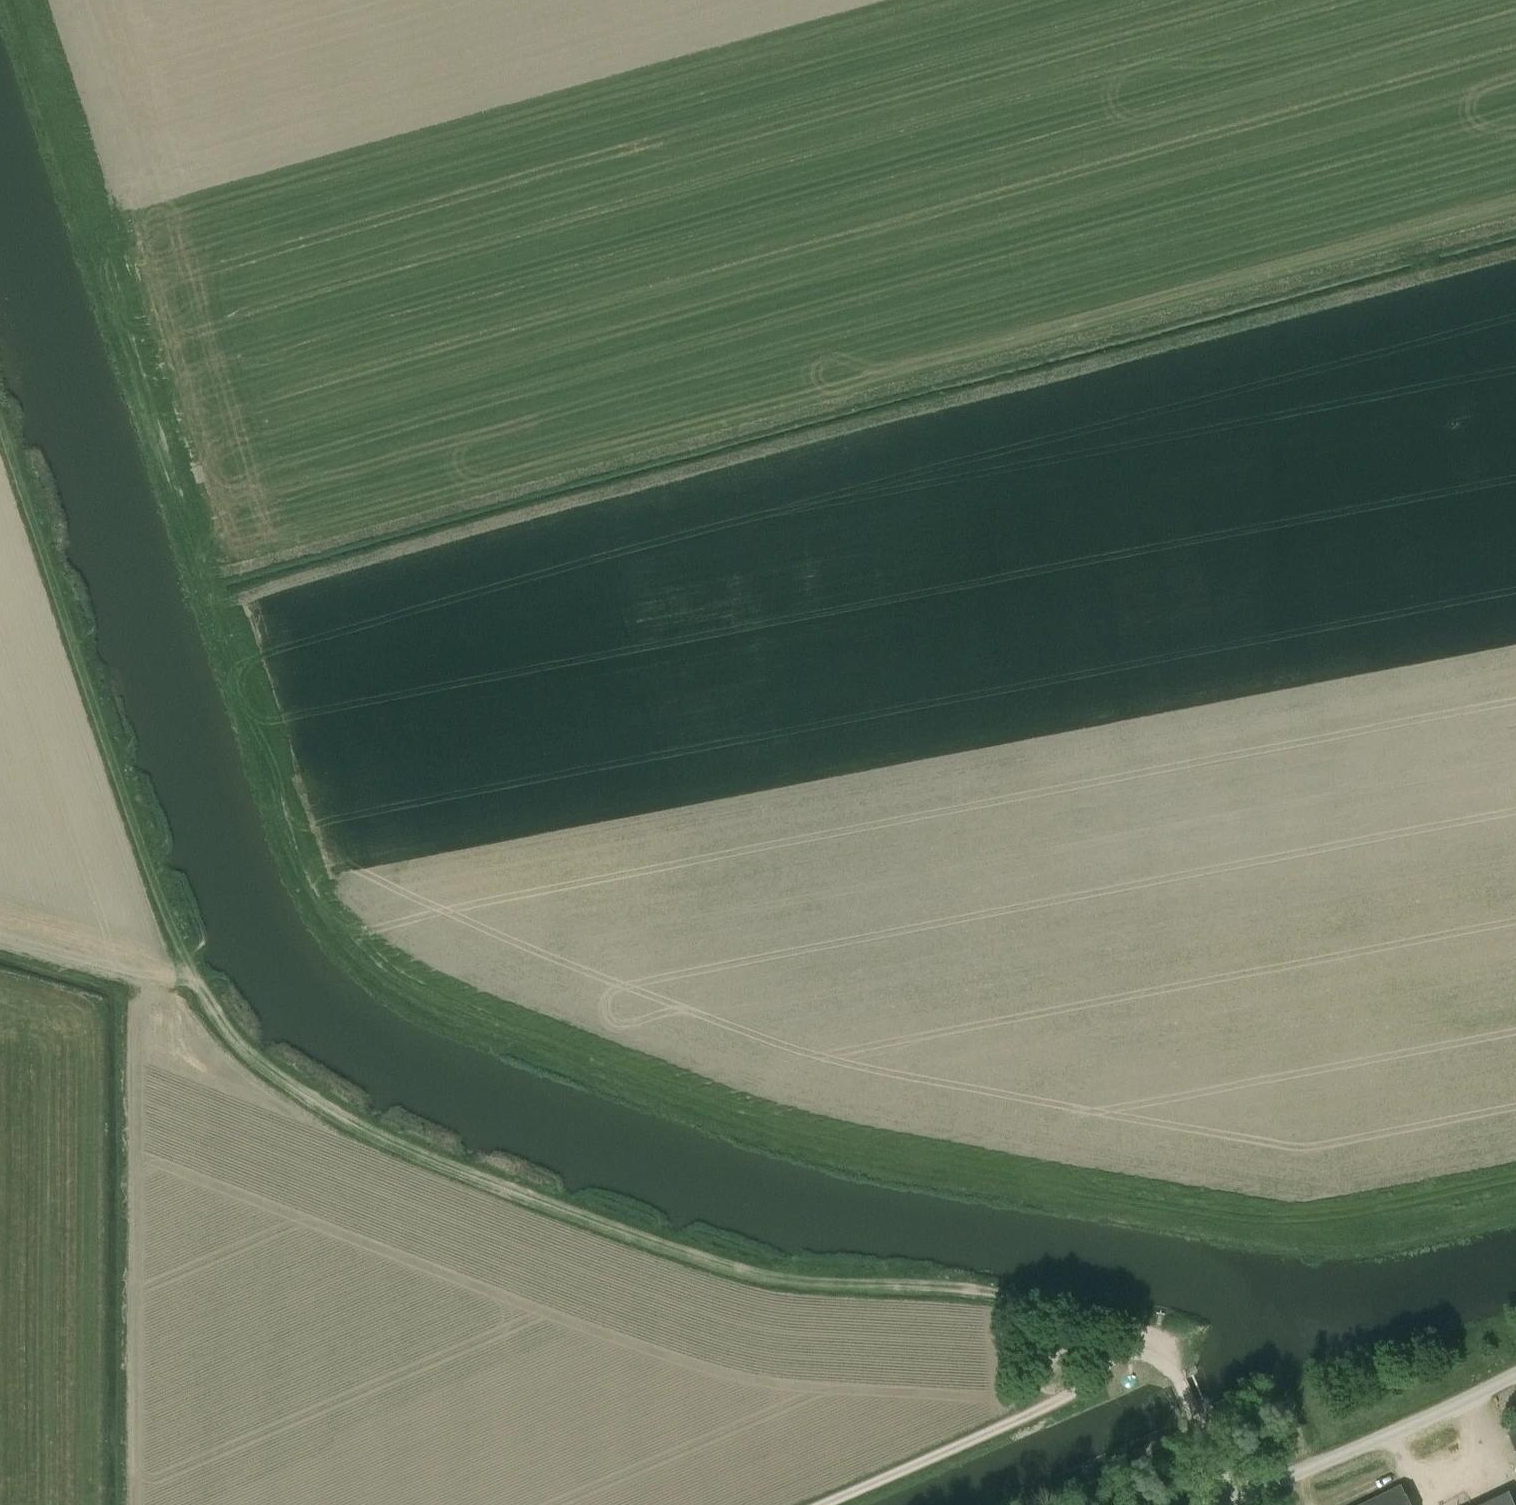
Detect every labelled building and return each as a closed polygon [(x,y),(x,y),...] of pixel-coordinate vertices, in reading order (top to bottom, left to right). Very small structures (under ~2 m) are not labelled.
[(1402,1484),(1358,1504),(1412,1504),(1402,1484)] [(1511,1491),(1480,1504),(1515,1504),(1515,1503),(1511,1491)]
